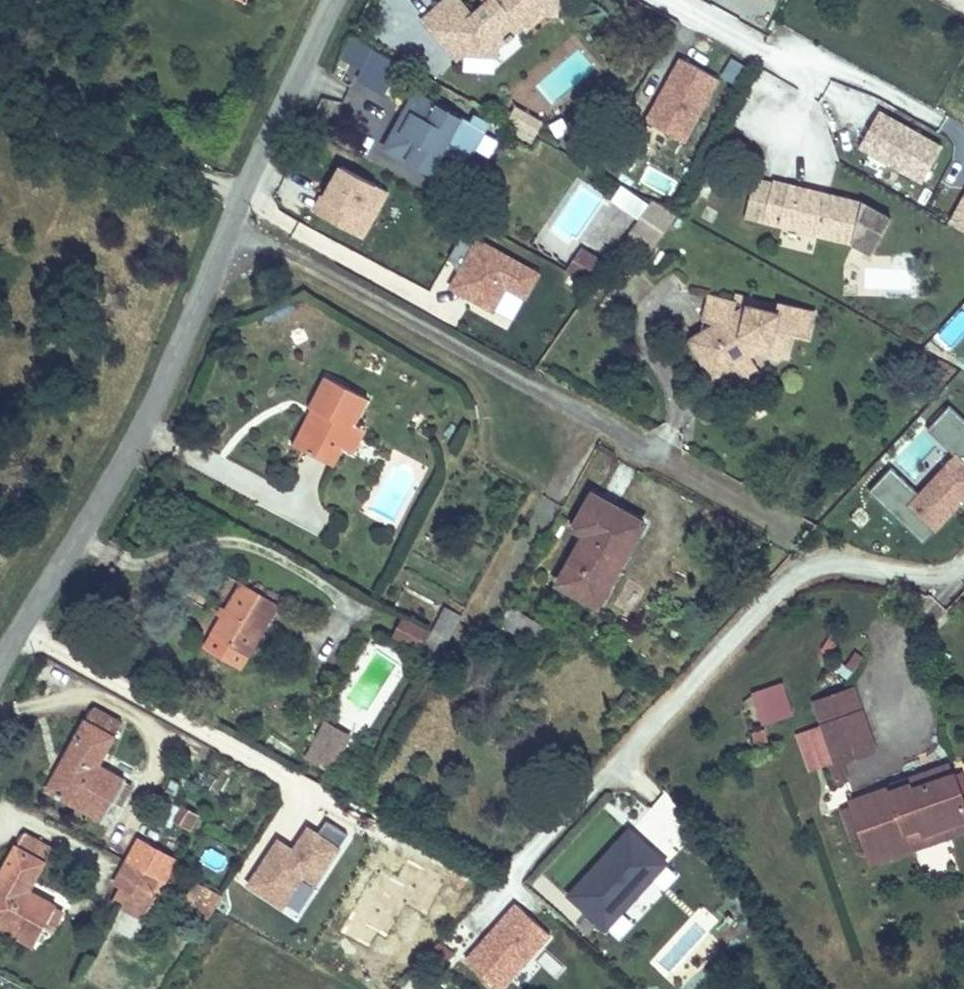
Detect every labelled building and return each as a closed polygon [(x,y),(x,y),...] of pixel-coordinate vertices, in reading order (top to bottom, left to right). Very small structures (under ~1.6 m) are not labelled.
[(451,4),(447,0),(425,0),(407,16),(421,30),(451,4)] [(432,41),(442,54),(445,50),(481,53),(481,43),(489,34),(495,40),(503,34),(498,28),(505,23),(502,19),(525,0),(470,0),(457,10),(452,14),(452,25),(432,41)] [(505,23),(511,29),(528,12),(543,14),(543,1),(534,0),(525,0),(502,19),(505,23)] [(457,10),(451,4),(421,30),(432,41),(452,25),(452,14),(457,10)] [(352,36),(341,58),(359,66),(355,77),(386,92),(402,59),(352,36)] [(687,141),(720,74),(676,52),(643,119),(687,141)] [(469,129),(404,96),(382,137),(424,159),(432,145),(453,157),(469,129)] [(536,135),(544,118),(516,105),(508,122),(536,135)] [(923,181),(943,140),(877,107),(857,148),(923,181)] [(336,159),(311,211),(364,237),(389,184),(336,159)] [(753,217),(836,239),(854,250),(877,212),(848,197),(765,175),(753,217)] [(638,216),(631,231),(656,244),(674,212),(620,182),(610,201),(638,216)] [(963,230),(963,189),(947,221),(963,230)] [(528,297),(542,266),(471,236),(448,290),(495,310),(505,287),(528,297)] [(557,265),(562,267),(575,245),(570,242),(557,265)] [(562,267),(584,280),(598,258),(575,245),(562,267)] [(739,304),(688,332),(709,371),(759,343),(739,304)] [(303,437),(331,452),(338,440),(354,415),(368,392),(327,370),(313,395),(325,401),(303,437)] [(325,401),(313,395),(293,430),(303,437),(325,401)] [(867,490),(927,545),(963,505),(963,418),(949,404),(926,428),(951,452),(916,490),(890,465),(867,490)] [(354,415),(338,440),(351,447),(366,422),(354,415)] [(585,527),(555,583),(569,591),(573,585),(592,594),(619,545),(624,547),(641,515),(588,487),(571,519),(585,527)] [(217,621),(255,642),(281,597),(243,575),(217,621)] [(442,649),(461,614),(445,605),(426,640),(442,649)] [(512,609),(505,625),(535,636),(541,620),(512,609)] [(421,644),(429,622),(400,612),(393,635),(421,644)] [(759,723),(794,714),(784,680),(750,689),(759,723)] [(817,694),(825,719),(862,706),(854,681),(817,694)] [(118,706),(88,691),(44,769),(100,801),(120,764),(88,745),(103,719),(107,722),(118,706)] [(862,706),(825,719),(838,755),(874,743),(862,706)] [(341,731),(325,721),(308,746),(324,757),(341,731)] [(895,774),(897,780),(910,775),(913,781),(955,766),(950,755),(895,774)] [(852,799),(861,827),(868,846),(912,831),(908,820),(923,816),(928,825),(963,810),(963,790),(955,766),(913,781),(910,775),(897,780),(851,795),(852,799)] [(861,827),(852,799),(843,802),(853,831),(861,827)] [(179,801),(169,817),(190,830),(200,814),(179,801)] [(868,846),(872,855),(923,836),(963,822),(963,810),(928,825),(923,816),(908,820),(912,831),(868,846)] [(0,849),(0,909),(30,925),(50,888),(17,870),(31,845),(37,848),(46,832),(18,817),(0,849)] [(276,833),(244,884),(283,909),(304,875),(317,883),(348,833),(327,819),(321,830),(307,821),(292,844),(276,833)] [(629,824),(565,891),(617,939),(634,921),(623,910),(652,878),(664,889),(680,872),(629,824)] [(110,866),(143,883),(166,844),(132,825),(110,866)] [(184,891),(206,903),(216,886),(193,875),(184,891)] [(651,883),(626,910),(633,917),(659,890),(651,883)] [(499,988),(504,988),(552,931),(514,899),(463,959),(499,988)]
